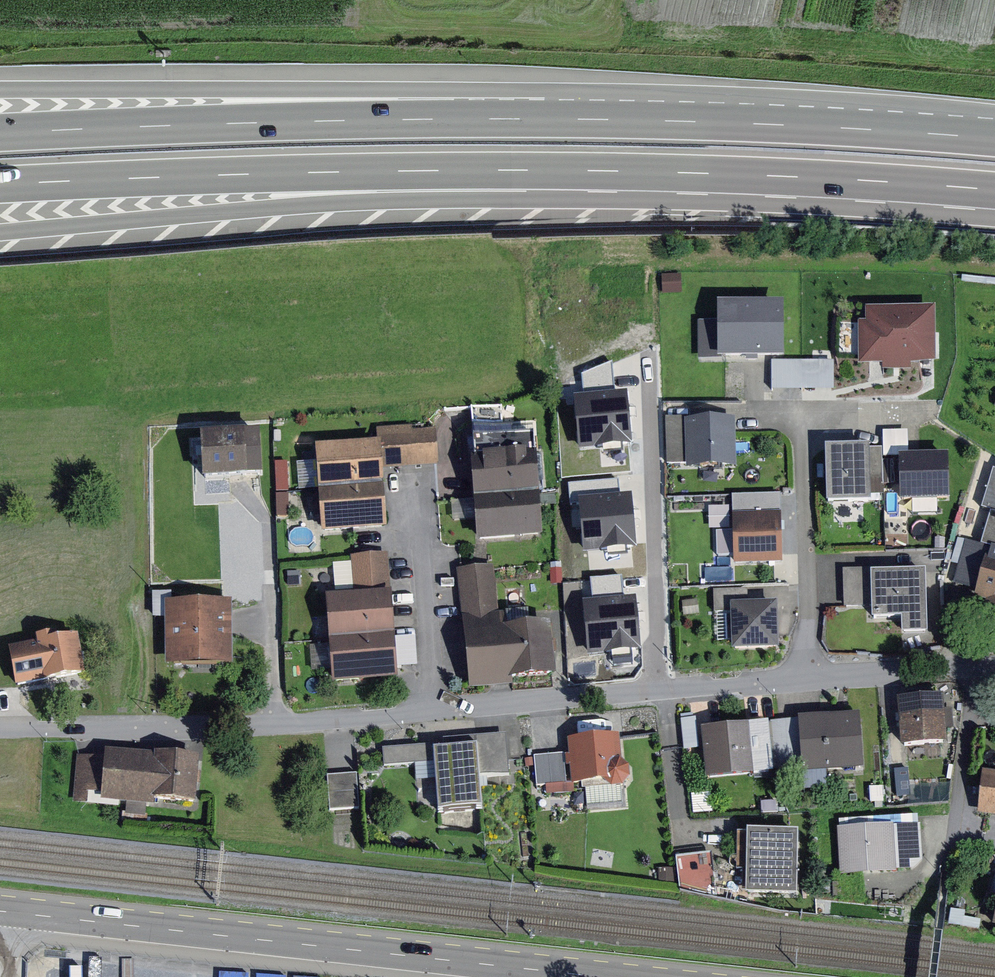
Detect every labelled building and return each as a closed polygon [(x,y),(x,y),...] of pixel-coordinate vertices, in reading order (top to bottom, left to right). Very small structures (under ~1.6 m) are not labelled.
[(789,302),(721,302),(721,320),(703,320),(703,359),(789,358),(789,302)] [(940,306),(870,306),(871,320),(863,320),(863,363),(887,363),(887,369),(916,368),(916,363),(940,362),(940,306)] [(839,360),(776,360),(776,390),(839,390),(839,360)] [(690,462),(689,418),(694,418),(694,415),(670,416),(671,463),(690,462)] [(694,418),(689,418),(690,462),(690,468),(741,466),(740,416),(694,418)] [(382,438),(318,443),(326,531),(393,525),(388,466),(449,461),(445,424),(381,430),(382,438)] [(265,428),(200,431),(201,481),(248,480),(247,446),(266,446),(265,428)] [(903,454),(914,454),(913,429),(887,430),(888,455),(903,454)] [(829,445),(830,502),(875,501),(874,478),(873,447),(873,444),(829,445)] [(886,446),(873,447),(874,478),(887,478),(886,446)] [(538,453),(474,458),(481,545),(544,540),(538,453)] [(914,454),(903,454),(904,501),(954,499),(953,453),(914,454)] [(739,564),(787,563),(786,511),(737,512),(739,564)] [(987,546),(968,541),(957,584),(981,590),(975,614),(994,619),(994,514),(987,546)] [(718,516),(718,557),(734,556),(734,516),(718,516)] [(652,521),(600,527),(607,585),(658,579),(652,521)] [(358,594),(330,596),(335,684),(401,681),(394,555),(356,557),(358,594)] [(848,606),(876,605),(875,571),(893,571),(893,567),(847,569),(848,606)] [(498,568),(463,571),(473,690),(562,683),(557,620),(502,624),(498,568)] [(893,571),(875,571),(876,605),(876,618),(906,617),(906,634),(932,633),(930,569),(893,571)] [(752,603),(752,588),(718,590),(719,612),(735,611),(735,603),(752,603)] [(239,600),(167,599),(166,664),(238,665),(239,600)] [(736,650),(783,648),(781,601),(752,603),(735,603),(735,611),(736,650)] [(80,637),(18,648),(24,684),(86,673),(80,637)] [(957,705),(898,711),(902,755),(961,749),(957,705)] [(864,714),(705,727),(709,780),(869,767),(864,714)] [(626,732),(571,738),(576,783),(631,777),(626,732)] [(511,736),(386,745),(388,768),(436,765),(440,816),(486,813),(483,776),(514,774),(511,736)] [(211,757),(106,748),(105,761),(83,759),(81,792),(101,794),(101,804),(207,812),(211,757)] [(988,771),(983,813),(994,815),(994,771),(988,771)] [(361,773),(331,775),(334,810),(364,807),(361,773)] [(898,825),(844,828),(847,874),(901,871),(898,825)] [(803,834),(752,832),(751,896),(801,897),(803,834)] [(716,853),(680,858),(684,883),(719,878),(716,853)] [(745,887),(717,882),(714,901),(741,906),(745,887)]
